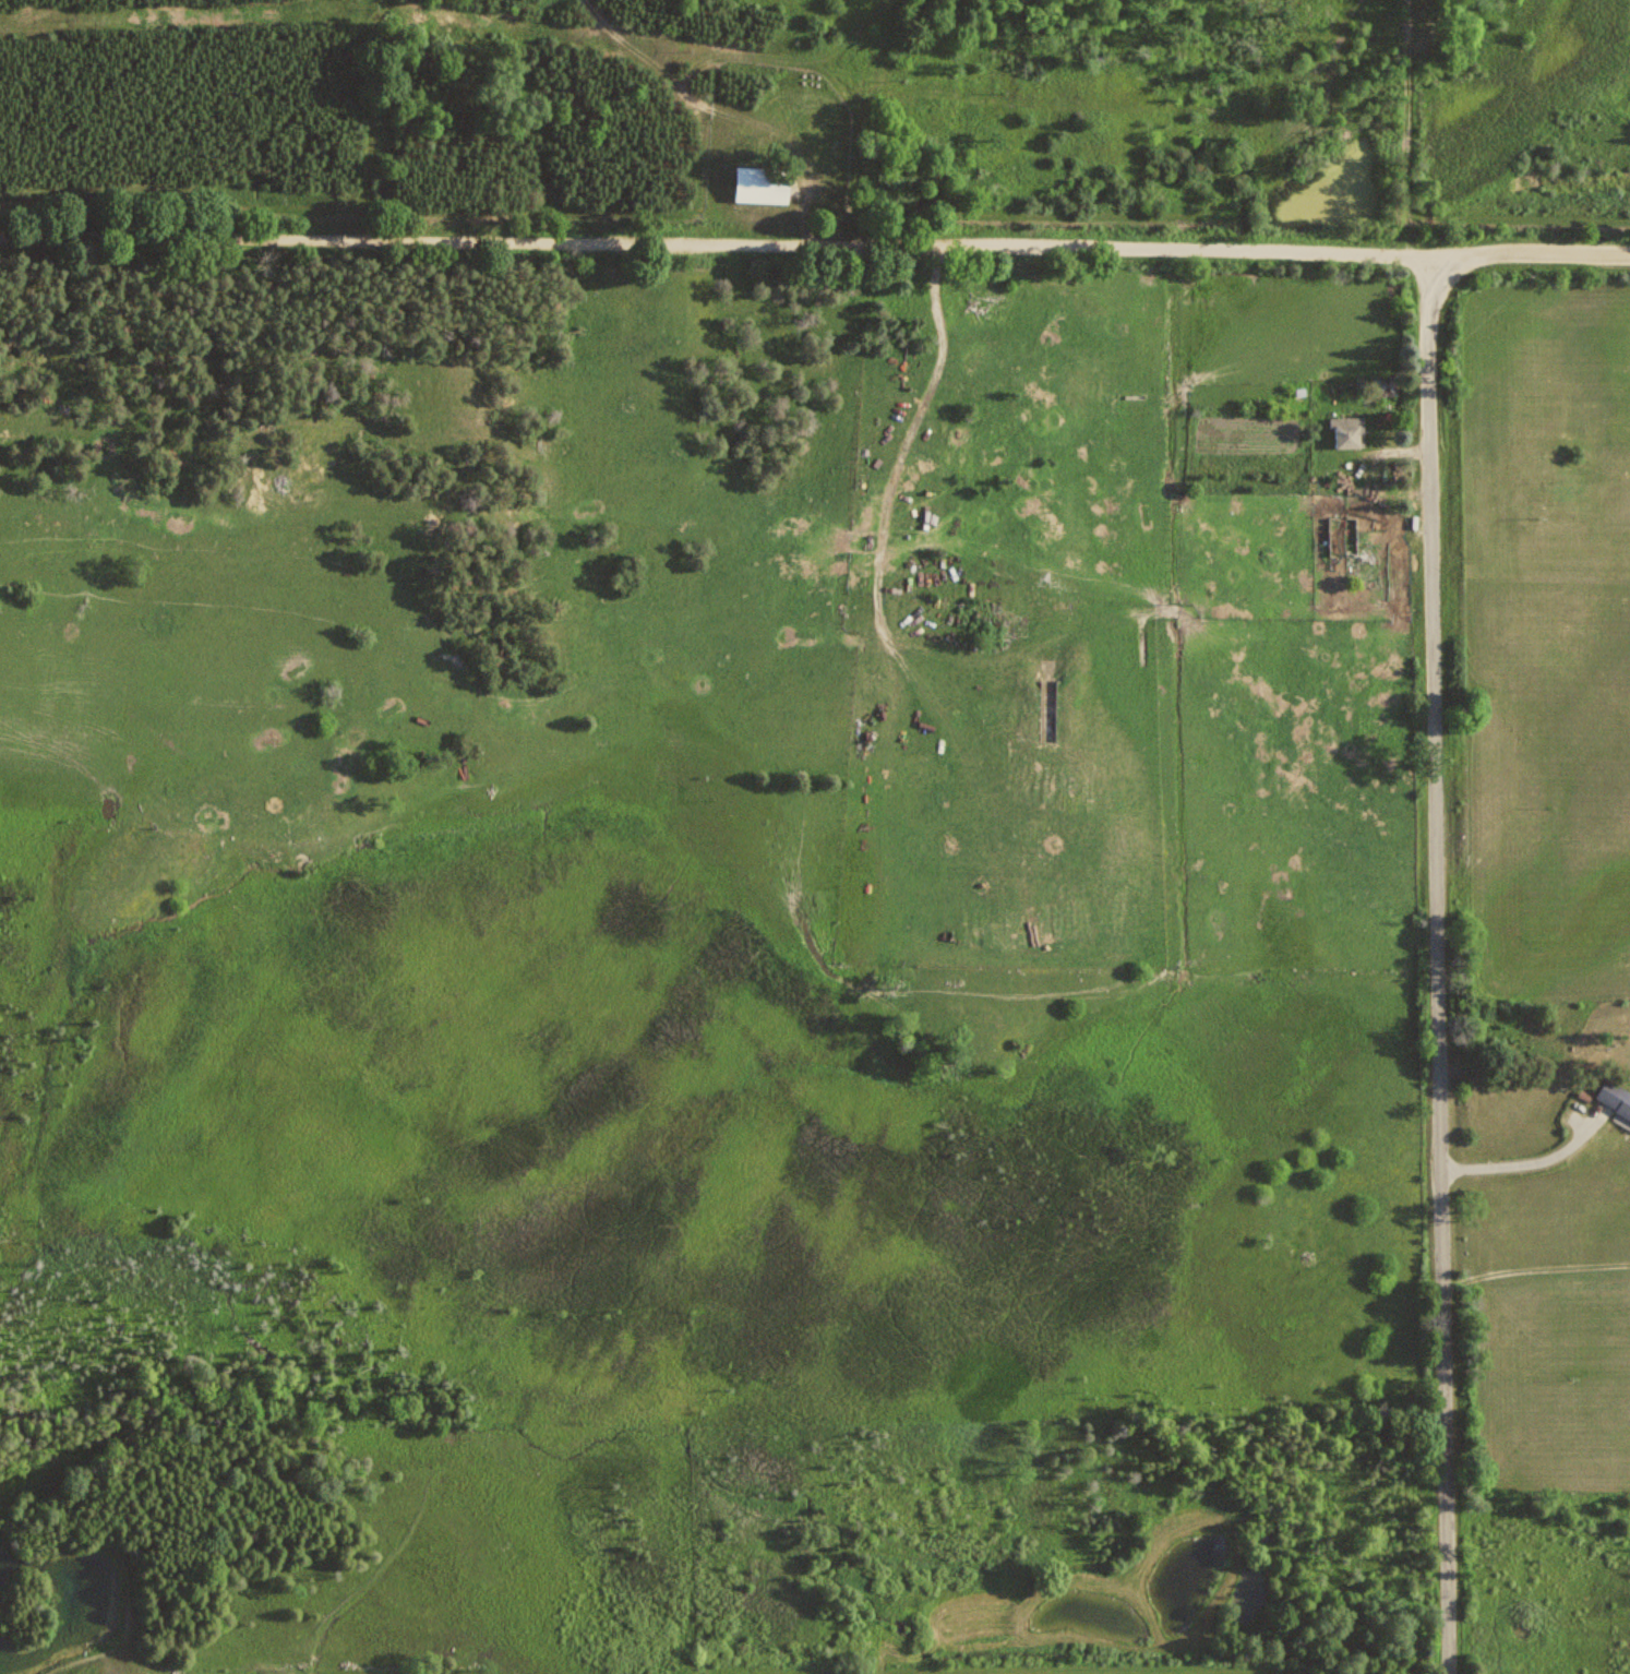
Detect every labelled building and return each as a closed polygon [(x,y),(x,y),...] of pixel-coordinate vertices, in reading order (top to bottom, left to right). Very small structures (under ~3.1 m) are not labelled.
[(739,201),(794,202),(794,167),(740,166),(739,201)] [(1368,417),(1333,417),(1333,448),(1368,448),(1368,417)] [(1358,517),(1331,517),(1331,553),(1358,553),(1358,517)] [(1629,1116),(1629,1089),(1605,1079),(1595,1101),(1629,1116)]
